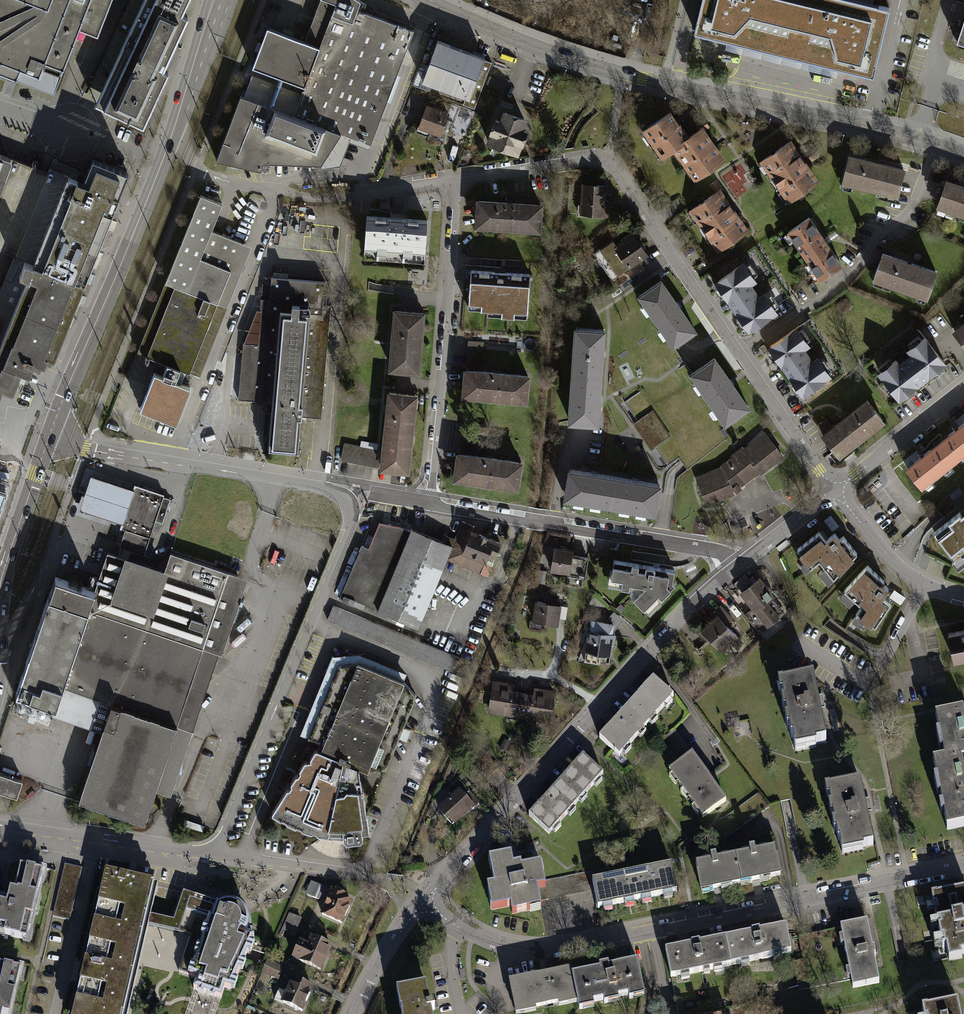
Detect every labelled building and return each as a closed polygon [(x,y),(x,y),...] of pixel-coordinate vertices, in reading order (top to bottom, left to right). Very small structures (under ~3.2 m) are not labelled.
[(54,95),(79,31),(98,38),(112,0),(0,0),(0,74),(54,95)] [(95,104),(143,127),(168,73),(163,70),(188,17),(182,14),(188,0),(144,0),(95,104)] [(263,162),(321,164),(341,133),(371,144),(413,31),(356,10),(360,0),(320,0),(305,41),(267,27),(252,67),(304,87),(302,94),(252,75),(244,97),(240,95),(216,160),(261,170),(263,162)] [(799,0),(702,0),(694,31),(786,53),(799,0)] [(889,7),(859,0),(799,0),(786,53),(873,75),(889,7)] [(957,1),(951,21),(962,25),(956,43),(963,45),(963,3),(957,1)] [(485,58),(437,40),(422,81),(465,98),(463,104),(474,108),(492,62),(484,59),(485,58)] [(426,95),(412,90),(407,104),(420,109),(426,95)] [(448,114),(426,105),(417,131),(428,136),(430,131),(440,135),(448,114)] [(500,122),(496,121),(488,142),(518,153),(525,132),(521,130),(525,120),(504,112),(500,122)] [(650,133),(647,135),(659,152),(661,151),(664,155),(676,147),(689,138),(680,125),(676,127),(673,122),(676,120),(670,112),(647,128),(650,133)] [(689,138),(676,147),(679,151),(677,152),(683,161),(685,160),(688,164),(686,165),(692,175),(694,174),(697,178),(723,160),(714,147),(710,150),(706,145),(710,142),(703,132),(709,127),(705,122),(701,121),(695,125),(699,131),(689,138)] [(788,141),(757,163),(786,204),(817,183),(788,141)] [(0,153),(0,249),(15,255),(48,172),(0,153)] [(844,154),(838,181),(894,194),(900,167),(844,154)] [(128,172),(92,158),(83,182),(49,169),(48,172),(15,255),(84,283),(85,283),(119,197),(119,196),(128,172)] [(945,181),(936,208),(963,218),(963,187),(945,181)] [(602,189),(585,188),(584,213),(601,214),(602,189)] [(717,188),(686,209),(715,250),(746,229),(717,188)] [(222,203),(200,195),(137,352),(167,364),(162,376),(154,372),(140,409),(176,424),(191,387),(181,383),(185,371),(199,377),(251,246),(211,230),(222,203)] [(541,205),(478,201),(476,225),(495,226),(495,227),(521,229),(521,228),(539,229),(541,205)] [(390,218),(367,216),(364,251),(425,256),(427,220),(404,219),(404,214),(390,213),(390,218)] [(810,218),(787,235),(818,278),(840,262),(810,218)] [(615,239),(600,249),(618,277),(646,259),(629,233),(622,237),(624,241),(618,245),(615,239)] [(935,270),(880,250),(870,277),(925,297),(935,270)] [(15,255),(0,292),(0,393),(2,387),(12,391),(21,370),(29,373),(31,368),(39,372),(43,363),(44,363),(48,355),(54,358),(78,299),(84,283),(15,255)] [(736,266),(710,284),(743,330),(769,312),(736,266)] [(530,274),(471,270),(469,301),(488,302),(487,308),(528,310),(530,274)] [(325,281),(271,277),(269,299),(261,299),(257,344),(243,342),(238,400),(273,402),(269,448),(298,450),(301,416),(321,418),(331,304),(323,304),(325,281)] [(657,278),(636,293),(671,344),(693,329),(657,278)] [(775,291),(766,295),(776,317),(784,314),(775,291)] [(423,313),(396,311),(391,368),(418,370),(423,313)] [(953,327),(963,341),(963,319),(953,327)] [(605,331),(575,329),(572,377),(602,379),(605,331)] [(789,329),(764,347),(798,393),(823,376),(789,329)] [(925,339),(881,373),(901,399),(945,365),(925,339)] [(710,354),(688,369),(727,424),(748,409),(710,354)] [(528,376),(466,370),(464,394),(526,400),(528,376)] [(602,379),(572,377),(569,420),(599,422),(602,379)] [(415,395),(389,393),(386,430),(412,432),(415,395)] [(825,416),(816,423),(841,457),(885,424),(865,398),(831,423),(825,416)] [(940,439),(957,460),(963,454),(963,420),(940,439)] [(486,448),(488,428),(462,425),(459,448),(474,450),(474,447),(486,448)] [(412,432),(386,430),(382,467),(408,470),(412,432)] [(777,458),(762,439),(724,468),(702,477),(710,500),(733,491),(729,483),(752,465),(758,473),(777,458)] [(957,460),(940,439),(908,465),(925,486),(957,460)] [(377,449),(344,443),(341,459),(373,465),(377,449)] [(520,462),(458,453),(455,477),(517,486),(520,462)] [(612,506),(617,477),(571,470),(566,498),(612,506)] [(119,484),(91,475),(79,509),(107,519),(122,524),(134,489),(119,484)] [(655,513),(660,484),(617,477),(612,506),(655,513)] [(170,499),(163,497),(164,495),(135,485),(134,489),(122,524),(121,528),(125,529),(150,538),(155,520),(163,523),(170,499)] [(938,529),(961,557),(963,555),(963,508),(938,529)] [(455,539),(446,559),(481,573),(481,571),(487,574),(500,543),(472,531),(474,526),(462,521),(455,539)] [(400,526),(379,522),(369,548),(362,545),(339,599),(353,605),(355,600),(418,627),(446,559),(455,539),(446,535),(444,542),(412,528),(411,531),(400,526)] [(150,538),(125,529),(122,538),(119,547),(144,555),(147,545),(150,538)] [(820,535),(803,548),(817,566),(823,562),(835,577),(861,555),(842,531),(827,544),(820,535)] [(575,550),(556,547),(552,571),(570,574),(570,577),(586,580),(589,557),(574,555),(575,550)] [(164,571),(107,552),(94,590),(54,576),(20,683),(17,682),(14,690),(17,692),(16,696),(55,709),(62,687),(111,703),(101,731),(79,802),(144,824),(156,791),(171,796),(219,654),(222,655),(241,598),(222,591),(229,572),(170,552),(164,571)] [(676,571),(615,561),(612,582),(642,586),(634,595),(651,611),(676,585),(674,583),(676,571)] [(891,589),(869,566),(843,587),(859,603),(853,608),(870,626),(884,613),(875,603),(891,589)] [(764,582),(747,599),(761,614),(764,611),(777,624),(788,613),(776,600),(779,597),(764,582)] [(887,597),(901,606),(907,596),(893,588),(887,597)] [(561,606),(537,602),(534,621),(558,625),(561,606)] [(327,619),(457,673),(463,658),(333,605),(327,619)] [(615,611),(609,618),(618,626),(624,620),(615,611)] [(725,618),(708,637),(730,657),(747,639),(725,618)] [(614,625),(593,622),(586,661),(599,663),(601,652),(609,654),(614,625)] [(951,635),(956,659),(963,658),(963,632),(951,635)] [(358,662),(338,664),(308,738),(320,743),(317,749),(359,767),(367,770),(386,768),(416,696),(404,681),(358,662)] [(654,680),(627,710),(646,727),(673,698),(654,680)] [(491,681),(488,715),(519,718),(522,689),(506,688),(507,683),(491,681)] [(813,684),(782,690),(792,747),(823,741),(816,704),(813,684)] [(522,689),(519,718),(549,722),(553,688),(538,686),(538,691),(522,689)] [(111,703),(62,687),(55,709),(53,715),(101,731),(111,703)] [(600,739),(620,757),(646,727),(627,710),(600,739)] [(937,718),(946,764),(960,761),(963,760),(963,722),(963,713),(937,718)] [(359,767),(317,749),(316,749),(310,757),(304,760),(272,811),(272,814),(295,826),(302,829),(311,832),(317,834),(327,836),(329,834),(330,828),(342,829),(344,839),(346,841),(360,840),(363,837),(362,833),(369,832),(367,815),(362,815),(359,794),(362,794),(358,768),(359,767)] [(687,756),(666,773),(700,818),(721,801),(706,781),(687,756)] [(583,758),(556,787),(576,805),(602,775),(583,758)] [(936,766),(948,826),(963,823),(963,781),(960,761),(946,764),(936,766)] [(0,775),(0,794),(17,799),(23,782),(0,775)] [(471,803),(456,785),(447,792),(451,797),(438,808),(449,821),(471,803)] [(556,787),(530,816),(550,834),(576,805),(556,787)] [(858,788),(827,794),(837,850),(868,845),(861,807),(858,788)] [(772,852),(733,859),(738,884),(776,877),(772,852)] [(511,855),(490,859),(494,885),(487,886),(491,910),(511,906),(512,913),(541,907),(538,888),(546,887),(542,863),(521,867),(520,863),(513,864),(511,855)] [(695,866),(699,892),(738,884),(733,859),(695,866)] [(82,868),(65,864),(53,917),(70,921),(82,868)] [(24,939),(26,929),(29,929),(40,882),(37,881),(40,871),(20,866),(14,891),(10,890),(7,904),(0,903),(0,934),(24,939)] [(669,869),(630,876),(635,901),(673,894),(669,869)] [(154,885),(106,873),(87,951),(136,962),(144,925),(147,915),(154,885)] [(630,876),(592,883),(596,909),(635,901),(630,876)] [(324,888),(312,883),(307,895),(319,900),(324,888)] [(344,895),(333,890),(322,914),(342,923),(351,902),(342,898),(344,895)] [(225,902),(220,904),(215,903),(216,900),(198,894),(197,897),(183,892),(173,921),(147,915),(144,925),(191,935),(179,972),(197,978),(193,989),(199,991),(200,991),(200,989),(204,990),(203,993),(204,993),(205,993),(206,996),(209,995),(210,995),(211,995),(212,993),(216,994),(215,997),(221,999),(225,987),(230,990),(231,988),(230,988),(233,980),(235,980),(239,970),(239,969),(242,961),(243,961),(248,951),(247,951),(250,942),(251,943),(254,937),(242,933),(243,931),(246,933),(248,927),(249,922),(248,916),(246,911),(242,907),(237,904),(231,902),(225,902)] [(934,898),(947,956),(963,953),(963,893),(963,892),(934,898)] [(294,931),(300,918),(289,913),(283,926),(294,931)] [(862,924),(838,929),(851,991),(875,986),(862,924)] [(780,928),(723,940),(729,967),(786,956),(780,928)] [(331,947),(311,938),(308,946),(300,942),(293,958),(320,970),(331,947)] [(723,940),(666,951),(671,978),(729,967),(723,940)] [(87,951),(73,1013),(124,1013),(136,962),(87,951)] [(283,967),(267,960),(262,972),(278,980),(283,967)] [(637,962),(573,974),(578,1000),(579,1007),(643,995),(637,962)] [(17,979),(15,979),(17,968),(0,964),(0,1013),(9,1013),(17,979)] [(571,968),(510,980),(516,1011),(578,1000),(573,974),(571,968)] [(312,988),(293,980),(287,993),(281,990),(279,994),(277,993),(275,999),(282,1003),(302,1011),(312,988)] [(401,990),(403,1000),(399,1001),(400,1009),(401,1009),(402,1013),(432,1013),(431,1010),(434,1010),(434,1005),(430,1006),(426,984),(401,990)]
